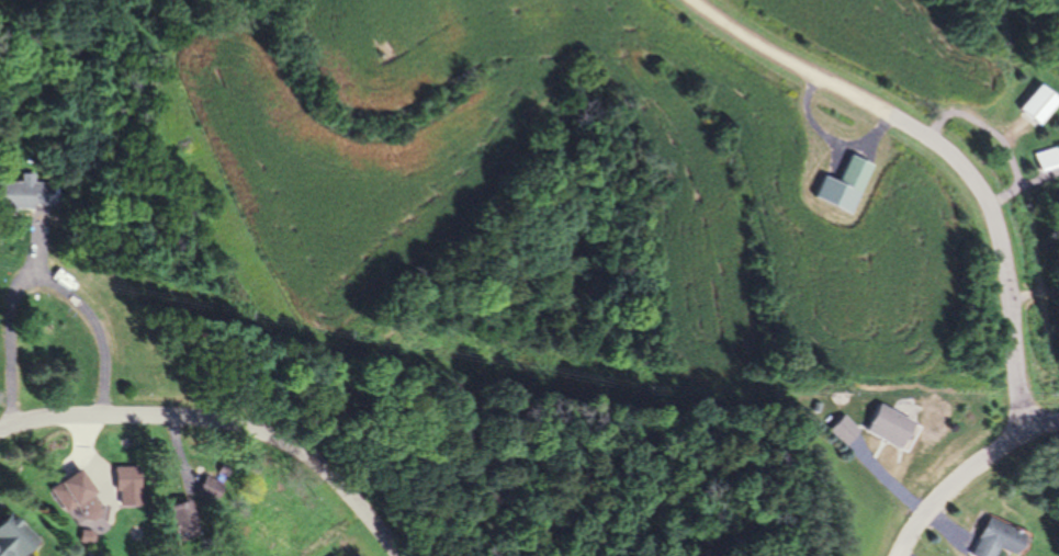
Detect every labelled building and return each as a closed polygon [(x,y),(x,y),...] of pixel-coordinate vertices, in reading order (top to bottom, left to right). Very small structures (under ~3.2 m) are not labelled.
[(1035,125),(1057,100),(1039,83),(1016,108),(1035,125)] [(1040,171),(1058,165),(1058,151),(1057,146),(1034,153),(1040,171)] [(871,163),(849,154),(838,181),(822,175),(813,197),(850,213),(871,163)] [(139,489),(139,467),(114,467),(114,489),(139,489)] [(209,502),(220,486),(205,475),(194,491),(209,502)] [(61,488),(85,524),(102,513),(79,477),(61,488)] [(193,501),(167,504),(171,538),(196,535),(193,501)] [(1015,555),(1024,533),(988,517),(971,555),(974,555),(995,555),(999,548),(1015,555)] [(30,518),(0,518),(0,555),(30,555),(30,518)]
